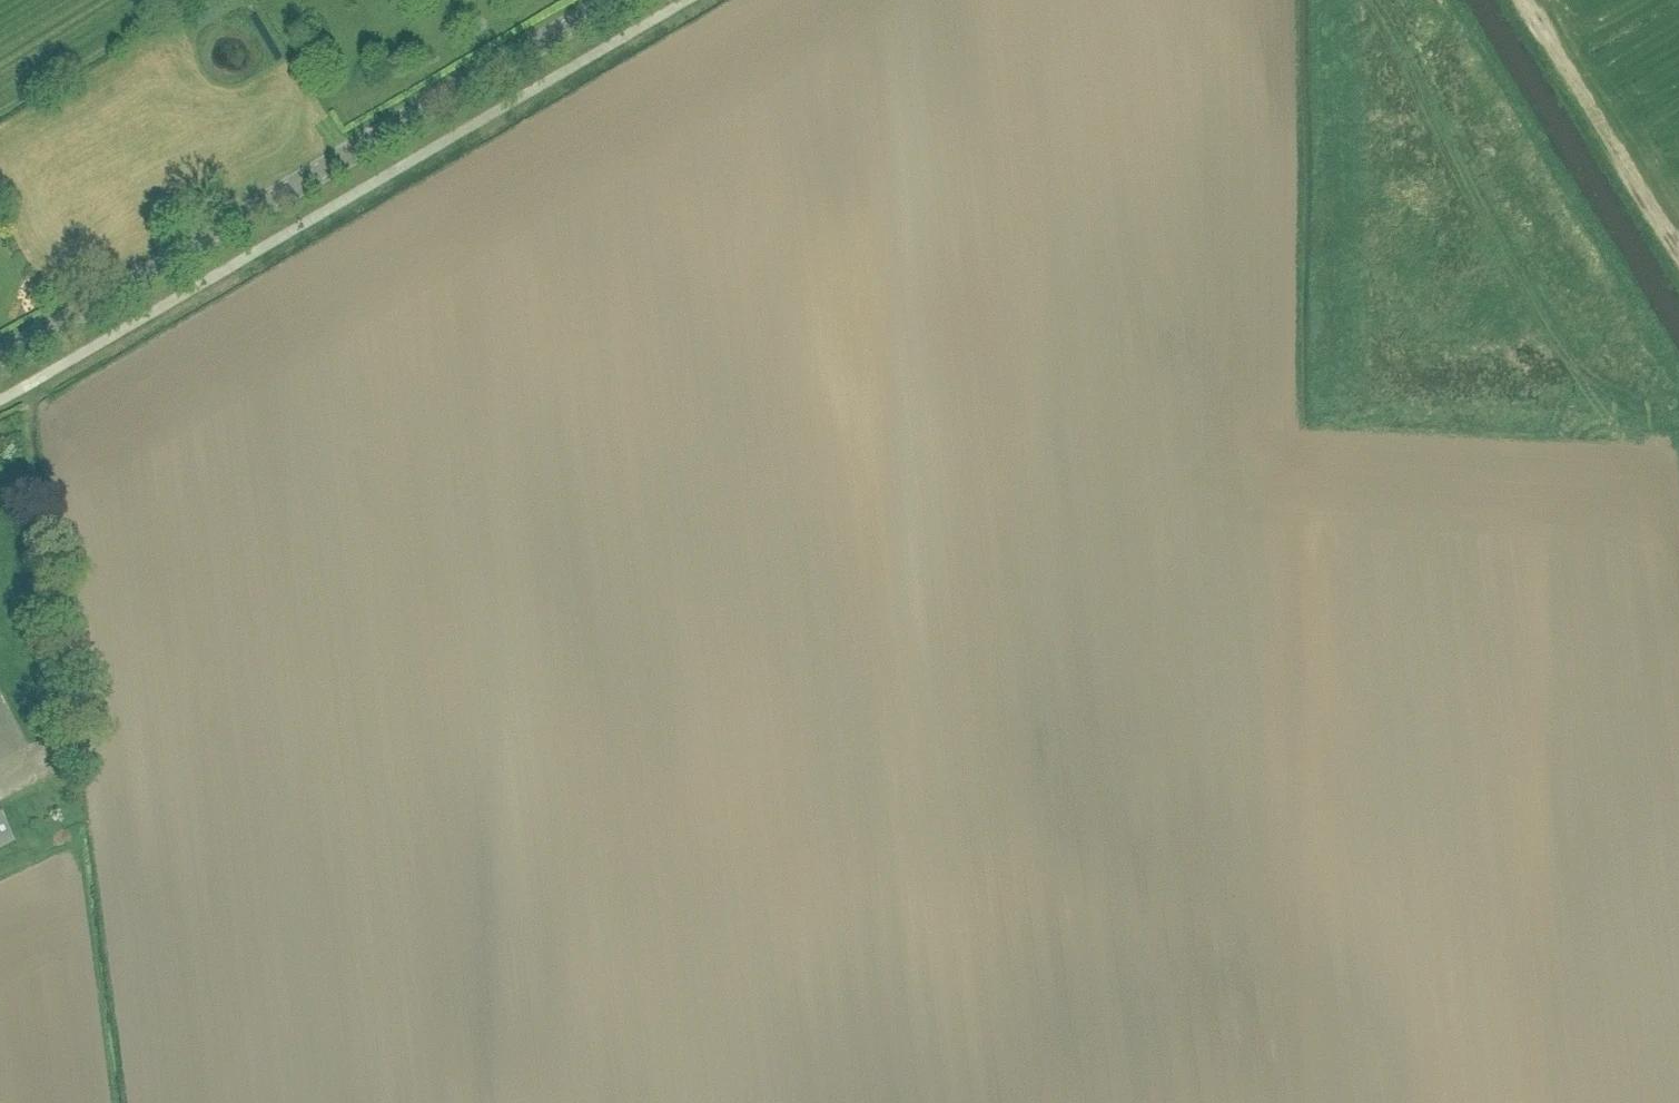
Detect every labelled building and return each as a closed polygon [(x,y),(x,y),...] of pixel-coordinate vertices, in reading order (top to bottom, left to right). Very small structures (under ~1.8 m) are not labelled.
[(13,843),(0,818),(0,850),(13,843)]
